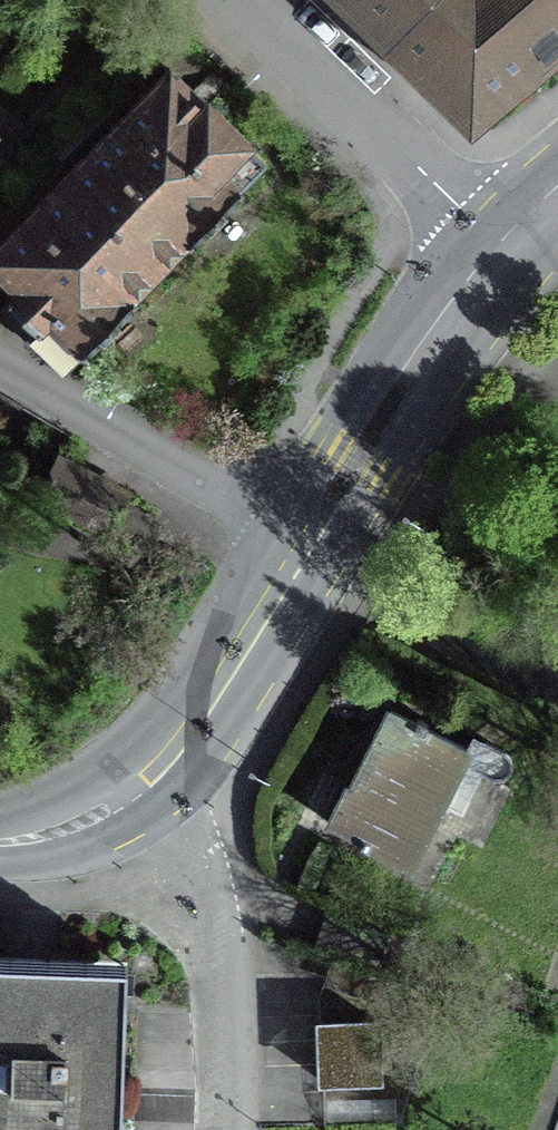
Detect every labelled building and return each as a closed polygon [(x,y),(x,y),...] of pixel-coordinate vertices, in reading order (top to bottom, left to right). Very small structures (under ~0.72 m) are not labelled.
[(385,40),(469,122),(517,82),(557,48),(557,0),(343,0),(385,40)] [(164,262),(185,240),(189,244),(264,167),(224,128),(168,74),(72,172),(0,247),(0,274),(18,292),(6,304),(31,329),(23,337),(38,352),(63,375),(132,304),(127,300),(164,262)] [(39,498),(103,534),(123,497),(59,462),(39,498)] [(413,727),(387,714),(327,830),(406,870),(440,804),(450,809),(476,758),(424,731),(425,728),(415,723),(413,727)] [(126,1004),(133,1004),(133,983),(126,982),(127,948),(0,944),(0,1129),(121,1129),(126,1004)] [(387,1075),(386,1032),(375,1032),(374,1025),(316,1027),(319,1086),(376,1083),(376,1075),(387,1075)]
